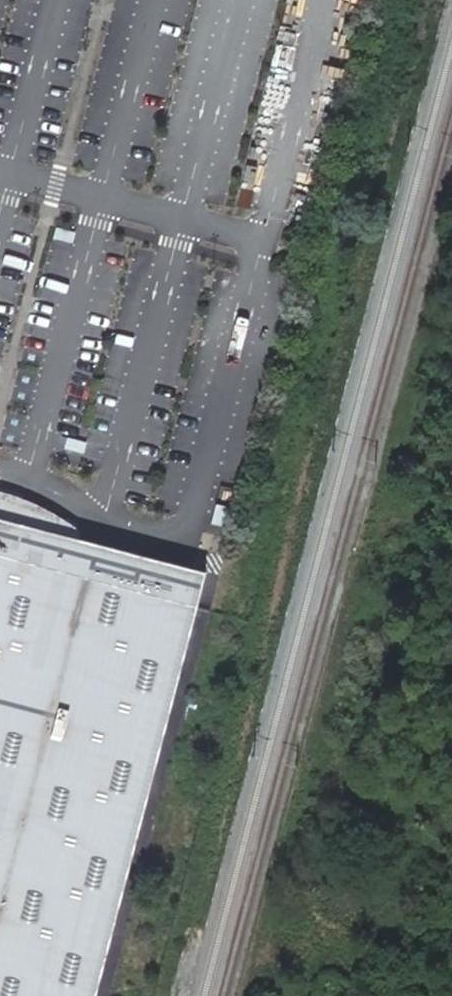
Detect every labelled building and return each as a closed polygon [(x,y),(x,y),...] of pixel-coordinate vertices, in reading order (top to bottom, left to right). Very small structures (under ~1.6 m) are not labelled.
[(0,493),(0,517),(79,538),(81,531),(53,513),(0,493)] [(207,572),(79,538),(0,517),(0,995),(96,995),(207,572)]
